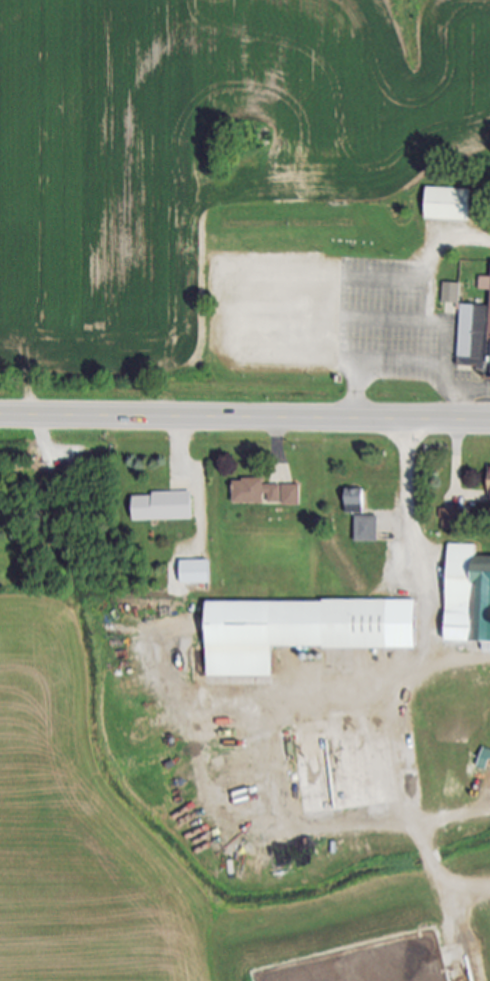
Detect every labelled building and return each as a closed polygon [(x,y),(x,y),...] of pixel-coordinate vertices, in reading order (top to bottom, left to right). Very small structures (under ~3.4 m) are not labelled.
[(470,221),(426,220),(427,189),(471,190),(470,221)] [(480,276),(480,289),(489,290),(489,277),(480,276)] [(459,304),(442,304),(442,284),(459,284),(459,304)] [(477,316),(489,317),(489,378),(479,378),(480,365),(457,364),(460,305),(477,306),(477,316)] [(300,483),(300,505),(234,503),(235,481),(300,483)] [(355,515),(346,515),(346,489),(365,489),(364,512),(379,513),(379,543),(355,542),(355,515)] [(134,521),(134,493),(193,493),(193,520),(134,521)] [(475,558),(489,558),(489,642),(471,641),(472,615),(447,615),(449,545),(476,546),(475,558)] [(210,561),(210,585),(181,585),(181,561),(210,561)] [(208,603),(388,603),(388,650),(273,649),(272,678),(208,678),(208,603)] [(316,815),(314,788),(332,786),(328,746),(360,742),(367,810),(316,815)]
